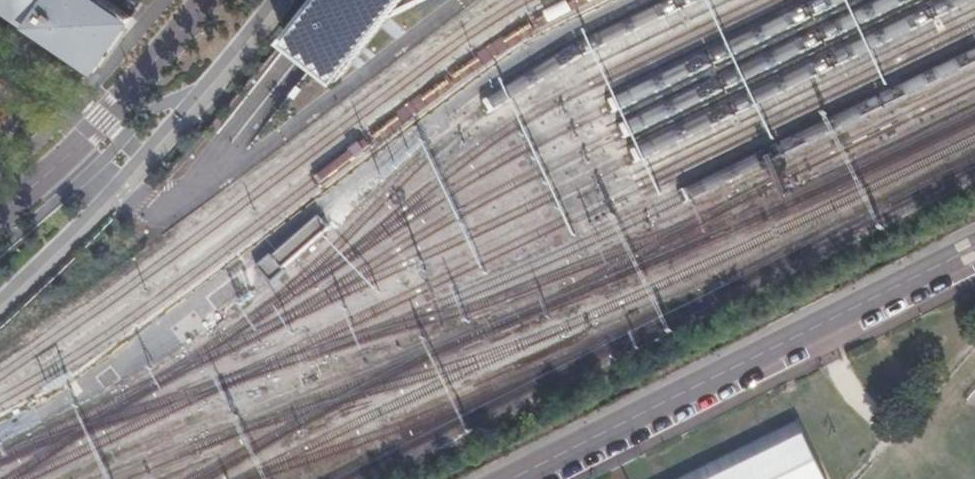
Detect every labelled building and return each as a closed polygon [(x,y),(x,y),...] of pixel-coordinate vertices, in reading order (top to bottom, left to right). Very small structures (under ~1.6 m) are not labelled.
[(132,16),(109,0),(0,0),(0,5),(24,22),(94,71),(127,24),(132,16)] [(297,16),(350,57),(429,0),(311,0),(297,16)] [(679,478),(826,478),(798,421),(679,478)]
